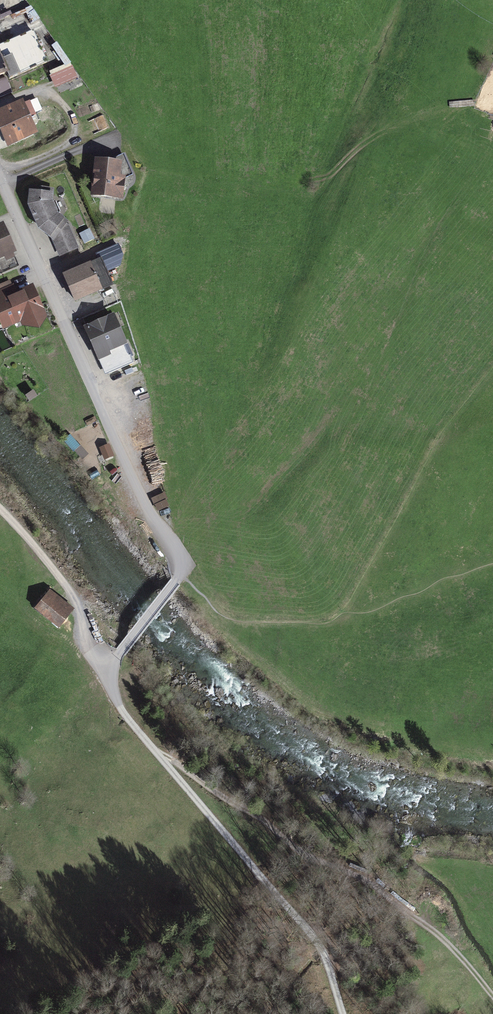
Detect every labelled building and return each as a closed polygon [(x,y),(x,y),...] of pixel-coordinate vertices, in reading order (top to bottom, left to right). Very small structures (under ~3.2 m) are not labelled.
[(8,71),(10,76),(46,61),(33,31),(0,46),(0,74),(8,71)] [(70,69),(49,78),(54,90),(75,80),(70,69)] [(0,110),(0,120),(8,139),(34,129),(22,101),(0,110)] [(106,120),(94,124),(96,133),(109,129),(106,120)] [(106,162),(93,162),(89,201),(119,204),(122,178),(131,174),(121,155),(106,162)] [(54,187),(31,186),(29,207),(34,216),(38,227),(47,235),(54,241),(62,257),(85,248),(83,244),(73,221),(68,217),(62,211),(59,204),(57,200),(55,194),(54,187)] [(0,220),(0,263),(18,255),(1,220),(0,220)] [(100,260),(66,274),(75,297),(110,283),(100,260)] [(0,299),(0,326),(19,322),(37,326),(45,313),(32,285),(0,299)] [(112,317),(89,327),(106,368),(129,359),(112,317)] [(109,447),(100,452),(105,464),(115,459),(109,447)] [(71,617),(48,595),(34,610),(57,632),(71,617)]
